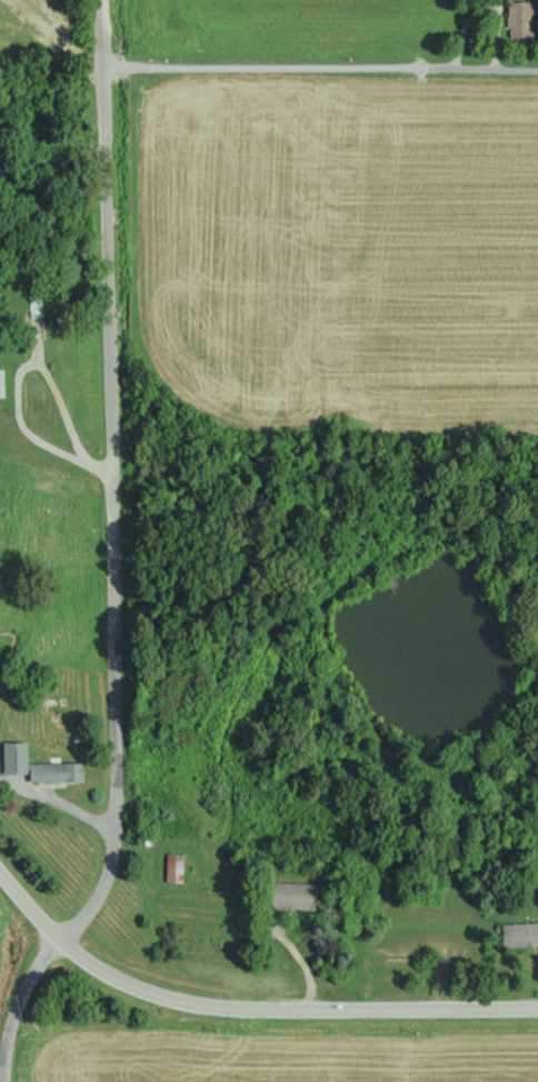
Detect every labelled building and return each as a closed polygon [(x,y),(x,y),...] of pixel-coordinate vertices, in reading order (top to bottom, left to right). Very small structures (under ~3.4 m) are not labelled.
[(532,1),(508,1),(508,43),(532,43),(532,1)] [(43,317),(43,284),(29,284),(29,317),(43,317)] [(84,763),(27,763),(27,742),(3,742),(4,774),(30,774),(30,782),(84,782),(84,763)] [(183,855),(167,855),(167,882),(183,882),(183,855)] [(266,908),(316,909),(317,883),(267,882),(266,908)] [(537,947),(537,923),(502,923),(502,947),(537,947)]
